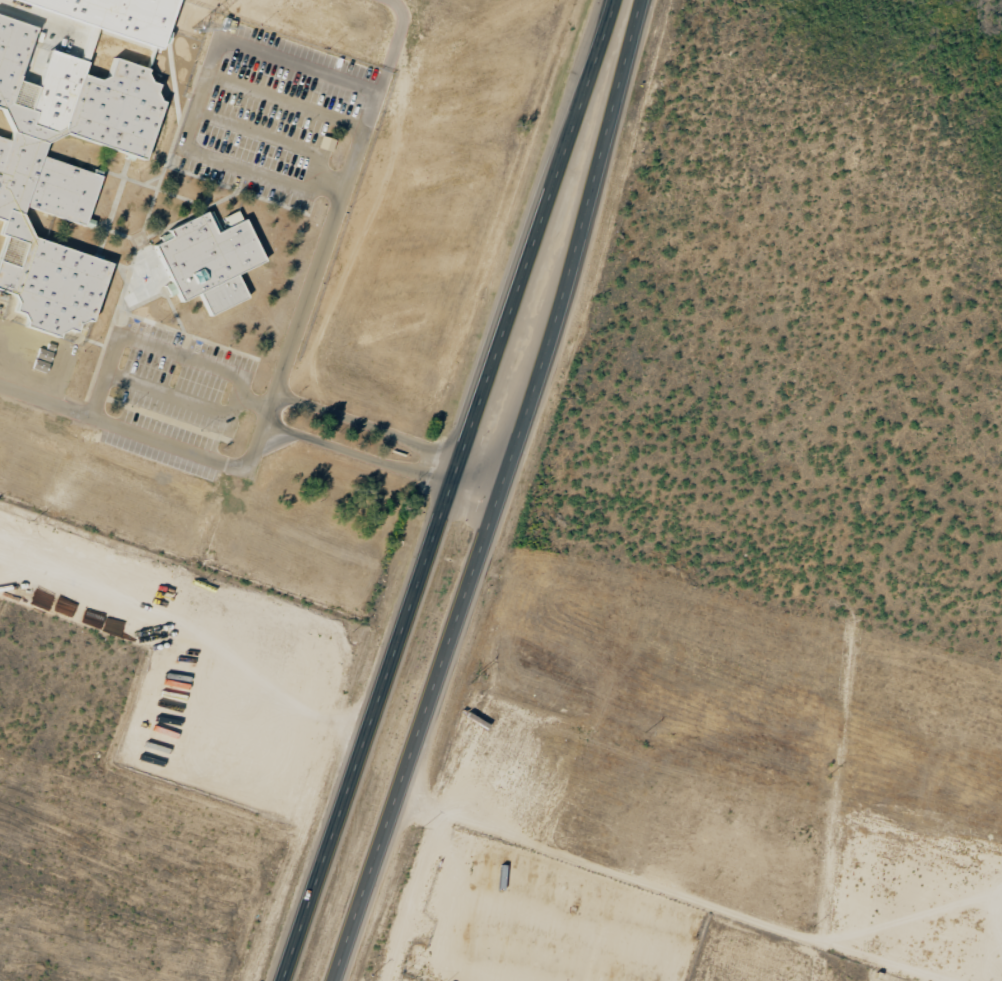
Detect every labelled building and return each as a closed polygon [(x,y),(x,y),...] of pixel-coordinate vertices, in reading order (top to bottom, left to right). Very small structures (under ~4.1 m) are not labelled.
[(166,47),(180,0),(12,0),(166,47)] [(6,294),(9,301),(5,311),(15,313),(16,318),(15,323),(48,335),(51,332),(60,328),(68,330),(71,323),(78,319),(83,321),(102,265),(23,237),(16,215),(18,205),(77,227),(87,229),(90,222),(79,219),(97,174),(34,155),(39,143),(60,134),(134,159),(158,104),(148,93),(152,84),(142,79),(140,69),(104,57),(100,74),(93,79),(73,74),(55,127),(47,132),(24,124),(29,111),(22,110),(30,86),(11,81),(27,27),(0,18),(0,292),(6,294)] [(332,151),(336,139),(323,135),(319,147),(332,151)] [(148,244),(175,301),(194,293),(203,314),(243,296),(232,273),(259,260),(239,218),(210,230),(199,210),(162,229),(166,236),(148,244)] [(230,225),(243,219),(238,210),(225,216),(230,225)]
